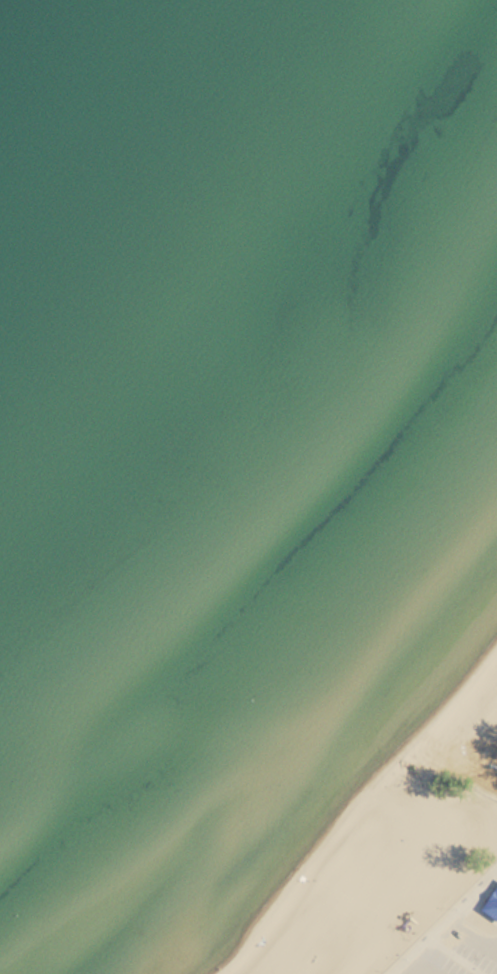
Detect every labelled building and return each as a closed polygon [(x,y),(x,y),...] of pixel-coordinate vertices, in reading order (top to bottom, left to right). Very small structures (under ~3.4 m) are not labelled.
[(480,909),(496,882),(496,921),(480,909)]
